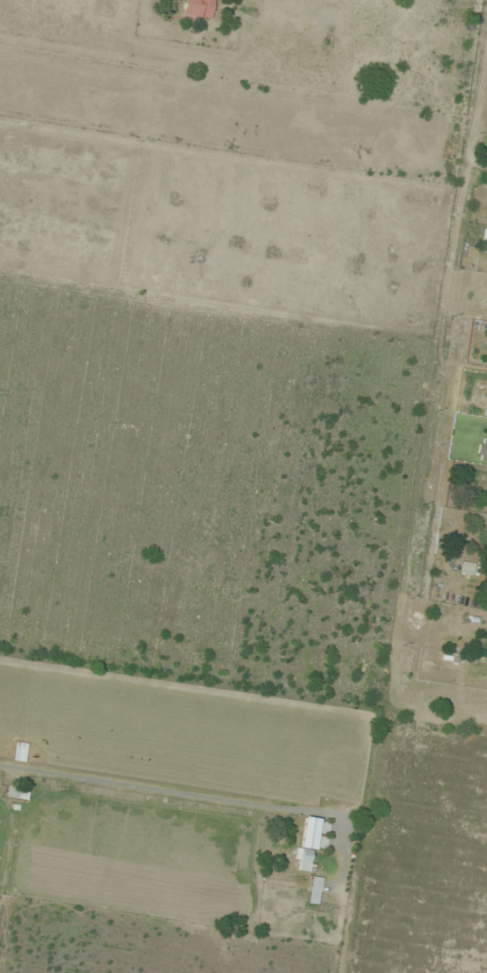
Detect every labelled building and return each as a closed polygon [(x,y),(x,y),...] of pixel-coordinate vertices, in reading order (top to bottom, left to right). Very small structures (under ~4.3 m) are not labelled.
[(182,18),(211,23),(215,0),(185,0),(182,18)] [(481,437),(478,460),(486,461),(486,438),(481,437)] [(6,796),(28,800),(30,788),(8,785),(6,796)] [(297,869),(312,871),(315,849),(327,850),(331,820),(304,817),(297,869)] [(311,904),(322,903),(321,876),(310,877),(311,904)]
